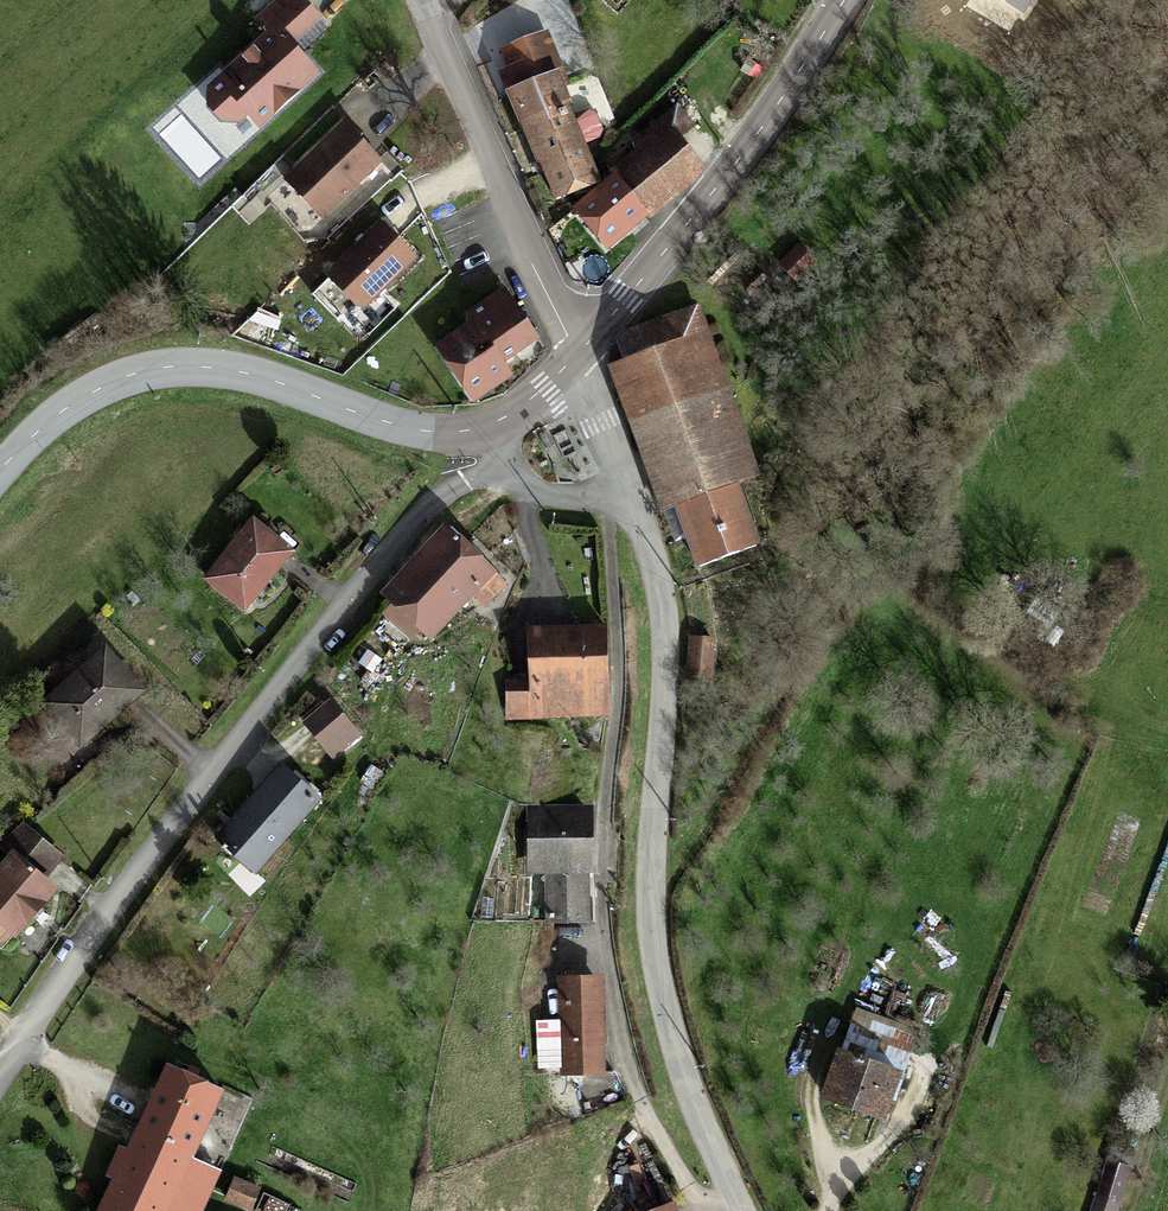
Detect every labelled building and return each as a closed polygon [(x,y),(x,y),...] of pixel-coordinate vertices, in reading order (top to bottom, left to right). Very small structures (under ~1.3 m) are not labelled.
[(303,0),(282,0),(261,20),(272,33),(211,89),(210,105),(222,119),(239,119),(248,112),(259,125),(304,84),(305,76),(313,68),(298,52),(295,56),(288,47),(319,18),(303,0)] [(1025,20),(1037,0),(993,0),(1025,20)] [(598,183),(582,144),(599,137),(602,129),(595,113),(587,110),(570,117),(559,88),(554,74),(561,72),(545,33),(503,50),(511,69),(518,88),(512,91),(543,159),(546,168),(557,198),(598,183)] [(512,91),(518,88),(511,69),(504,71),(512,91)] [(566,85),(561,72),(554,74),(559,88),(566,85)] [(607,247),(703,167),(680,138),(693,127),(677,107),(638,140),(647,150),(616,174),(610,180),(575,208),(607,247)] [(380,160),(359,137),(362,135),(347,119),(286,179),(322,216),(380,160)] [(198,176),(219,158),(197,132),(175,150),(198,176)] [(616,174),(647,150),(638,140),(611,163),(616,174)] [(540,170),(546,168),(543,159),(537,161),(540,170)] [(356,304),(365,304),(414,256),(381,222),(327,274),(356,304)] [(781,267),(797,280),(813,261),(798,247),(781,267)] [(438,347),(473,400),(510,374),(502,361),(536,337),(522,317),(524,316),(506,289),(467,315),(473,324),(438,347)] [(674,344),(701,334),(693,309),(665,319),(674,344)] [(700,566),(754,546),(732,485),(753,478),(701,334),(674,344),(665,319),(622,335),(618,340),(626,361),(639,396),(646,415),(657,447),(666,473),(652,479),(663,508),(677,503),(700,566)] [(626,361),(612,366),(625,401),(639,396),(626,361)] [(643,451),(657,447),(646,415),(632,421),(643,451)] [(554,450),(542,429),(534,434),(547,454),(554,450)] [(207,578),(245,608),(290,550),(253,520),(207,578)] [(384,594),(430,637),(478,587),(489,598),(505,583),(447,526),(384,594)] [(507,681),(508,716),(608,714),(609,687),(607,627),(580,628),(580,640),(560,641),(559,630),(528,631),(530,682),(507,681)] [(580,628),(559,630),(560,641),(580,640),(580,628)] [(689,668),(710,669),(712,639),(692,638),(689,668)] [(81,676),(47,706),(64,725),(81,743),(140,690),(105,649),(78,673),(81,676)] [(376,675),(385,660),(366,649),(357,664),(376,675)] [(709,681),(710,669),(689,668),(687,679),(709,681)] [(354,726),(331,699),(303,722),(326,749),(354,726)] [(37,704),(59,730),(64,725),(47,706),(42,700),(37,704)] [(28,712),(50,737),(59,730),(37,704),(28,712)] [(354,726),(326,749),(334,758),(361,734),(354,726)] [(217,839),(254,871),(318,798),(281,765),(217,839)] [(586,921),(586,809),(535,810),(535,869),(549,869),(549,922),(586,921)] [(2,945),(13,931),(16,933),(55,886),(43,877),(61,855),(22,822),(0,841),(0,845),(12,855),(0,868),(0,943),(2,945)] [(597,977),(561,979),(563,1023),(541,1024),(542,1062),(564,1062),(564,1073),(600,1072),(605,1072),(604,1002),(598,1003),(597,977)] [(851,1023),(841,1050),(898,1070),(904,1073),(914,1046),(851,1023)] [(841,1050),(825,1095),(881,1116),(898,1070),(891,1068),(841,1050)] [(100,1210),(180,1210),(181,1209),(185,1210),(196,1210),(216,1168),(189,1156),(219,1089),(167,1065),(100,1210)] [(234,1178),(226,1197),(252,1207),(259,1189),(234,1178)] [(1093,1210),(1116,1210),(1118,1205),(1098,1197),(1093,1210)]
